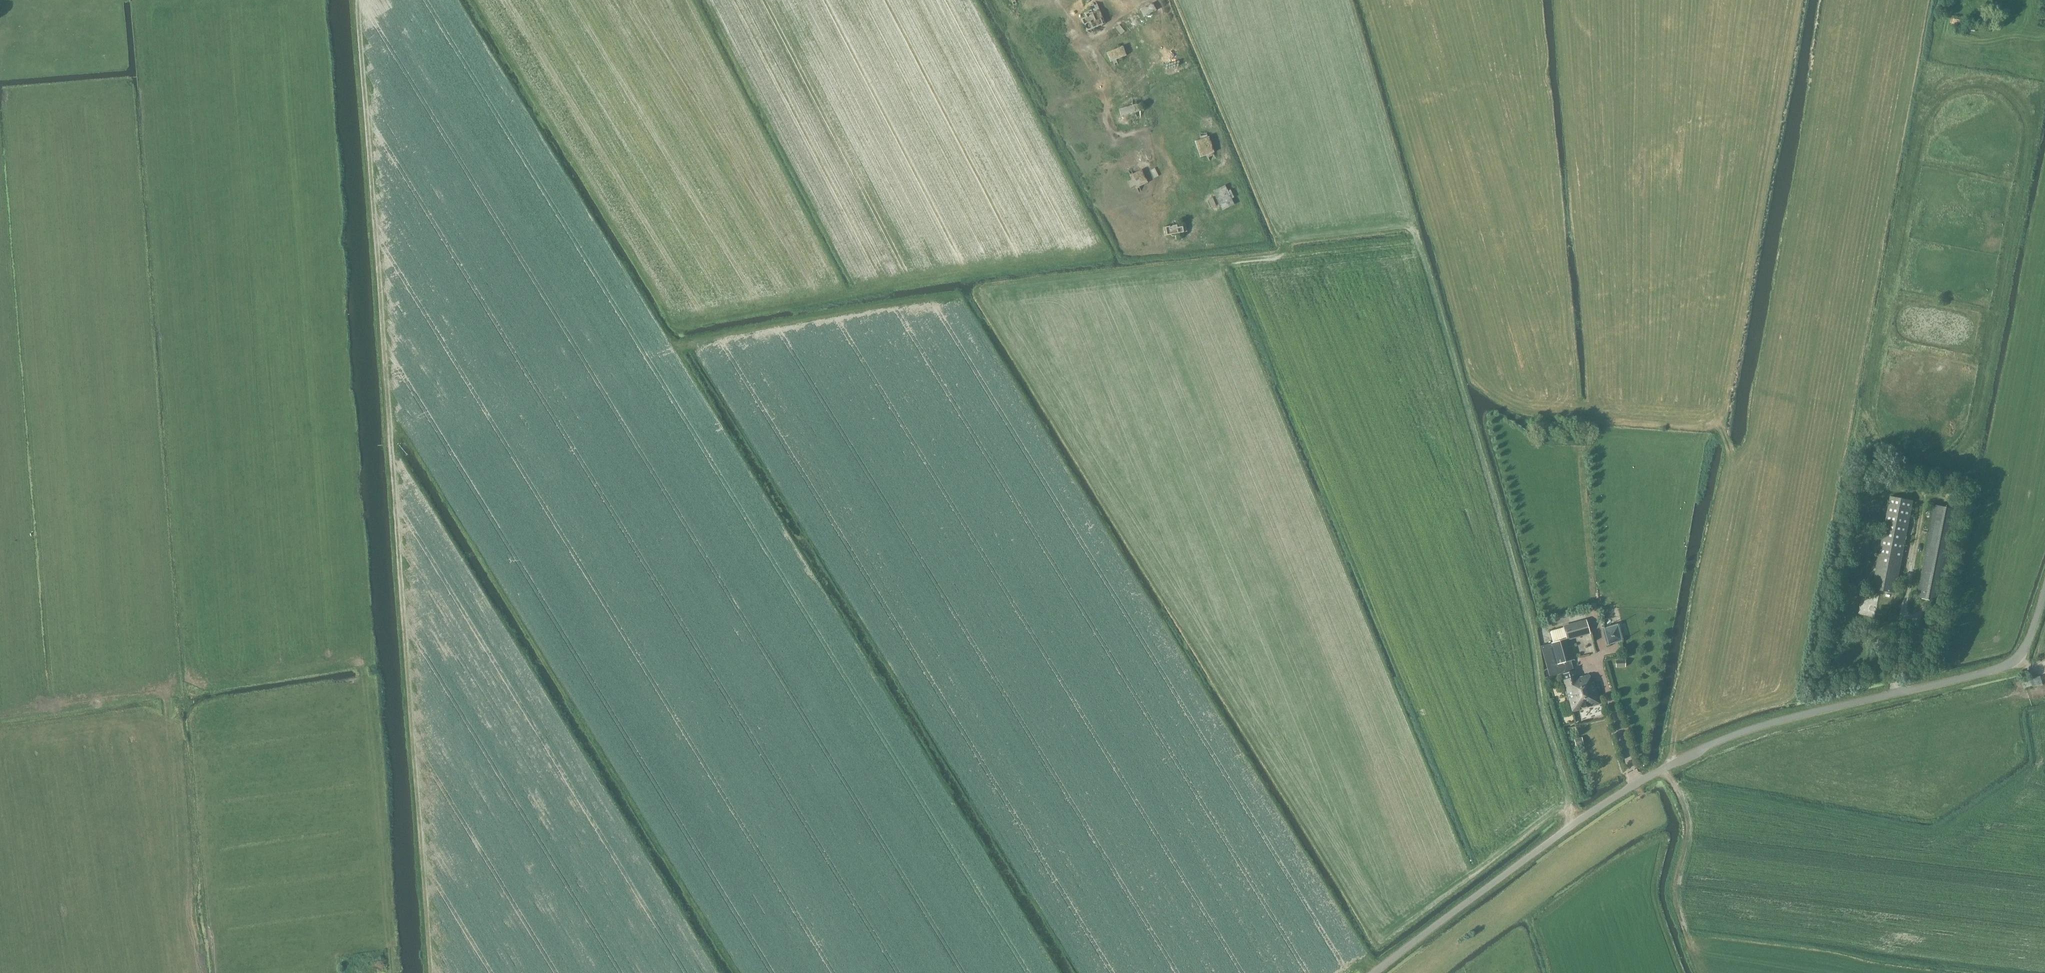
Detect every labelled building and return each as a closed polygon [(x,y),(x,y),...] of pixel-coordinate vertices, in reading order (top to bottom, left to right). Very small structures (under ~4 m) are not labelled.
[(1153,4),(1138,11),(1142,19),(1157,12),(1153,4)] [(1084,18),(1078,21),(1083,32),(1103,23),(1097,8),(1083,14),(1084,18)] [(1120,26),(1115,28),(1120,36),(1124,33),(1120,26)] [(1122,46),(1103,54),(1107,65),(1111,63),(1113,67),(1117,66),(1115,61),(1126,57),(1122,46)] [(1136,104),(1116,110),(1119,121),(1139,115),(1136,104)] [(1199,157),(1205,155),(1207,159),(1208,159),(1207,157),(1211,155),(1212,157),(1213,157),(1211,153),(1212,153),(1207,138),(1206,138),(1205,134),(1204,134),(1204,136),(1200,138),(1200,136),(1199,136),(1199,140),(1194,142),(1199,157)] [(1129,180),(1124,182),(1129,192),(1134,189),(1137,194),(1141,192),(1139,187),(1148,183),(1141,169),(1127,176),(1129,180)] [(1152,169),(1148,171),(1152,179),(1157,177),(1152,169)] [(1222,185),(1210,192),(1221,212),(1233,205),(1230,199),(1233,198),(1229,191),(1226,192),(1222,185)] [(1185,224),(1180,224),(1180,223),(1179,224),(1175,225),(1174,220),(1174,224),(1171,224),(1171,221),(1170,221),(1171,225),(1170,226),(1161,227),(1161,228),(1162,235),(1163,236),(1167,235),(1167,236),(1167,237),(1168,237),(1170,237),(1171,236),(1171,235),(1172,236),(1173,242),(1174,242),(1173,238),(1176,237),(1177,242),(1178,241),(1177,237),(1182,236),(1181,233),(1186,232),(1185,224)] [(1873,589),(1895,593),(1913,501),(1891,497),(1873,589)] [(1918,597),(1940,602),(1958,509),(1936,505),(1918,597)] [(1874,621),(1877,598),(1854,593),(1854,616),(1874,621)] [(1560,673),(1562,672),(1572,712),(1600,704),(1594,682),(1592,683),(1590,676),(1578,678),(1576,670),(1573,671),(1570,661),(1573,661),(1568,640),(1590,634),(1586,620),(1562,626),(1563,628),(1550,631),(1553,643),(1541,645),(1549,677),(1560,675),(1560,673)] [(1601,628),(1606,645),(1623,641),(1618,624),(1601,628)] [(1576,747),(1584,745),(1582,737),(1574,739),(1576,747)]
